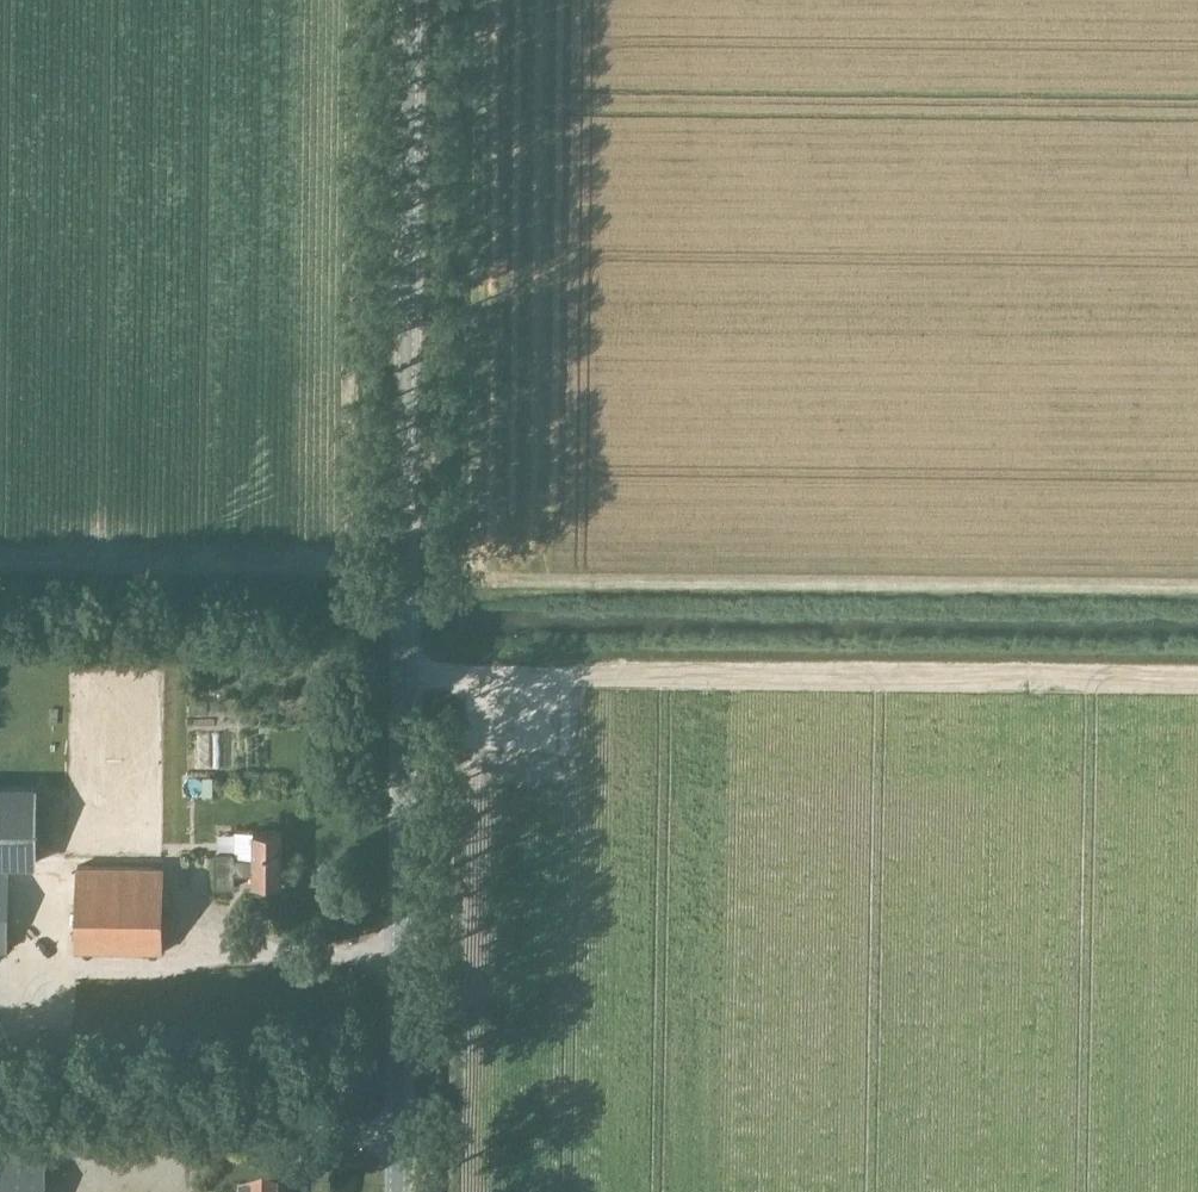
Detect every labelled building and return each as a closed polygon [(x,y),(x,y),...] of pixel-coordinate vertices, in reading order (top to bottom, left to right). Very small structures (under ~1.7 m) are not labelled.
[(33,863),(34,785),(0,784),(0,863),(33,863)] [(282,882),(282,830),(255,830),(255,857),(235,857),(235,850),(214,850),(214,886),(235,887),(235,873),(254,873),(254,882),(282,882)] [(162,951),(163,866),(78,865),(77,950),(162,951)] [(8,949),(9,872),(0,871),(0,949),(8,949)] [(46,1152),(0,1151),(0,1191),(46,1191),(46,1152)]
